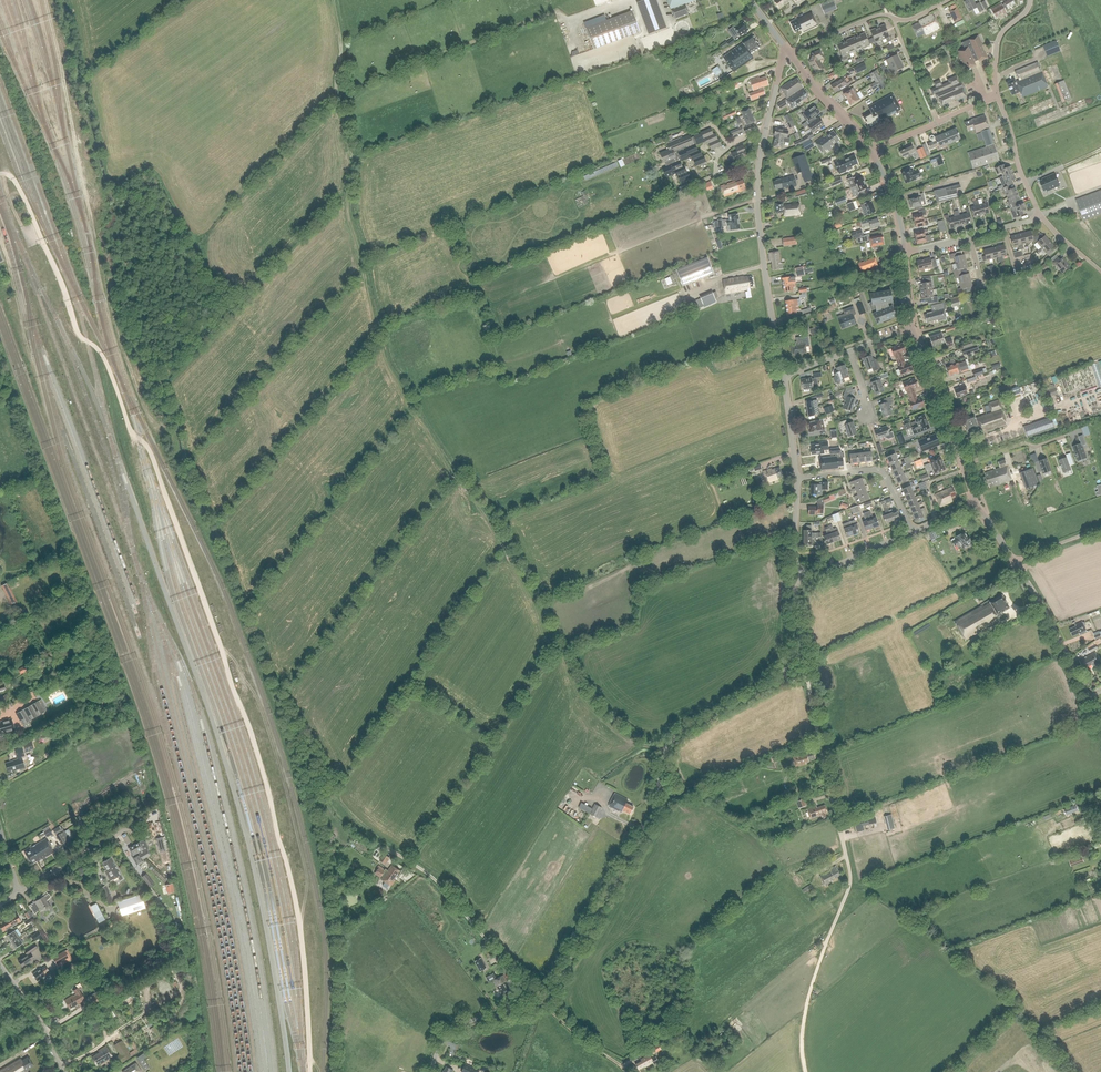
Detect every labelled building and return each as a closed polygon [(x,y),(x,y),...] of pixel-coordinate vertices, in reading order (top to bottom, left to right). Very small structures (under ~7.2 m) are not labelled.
[(648,34),(666,27),(656,0),(645,0),(637,3),(648,34)] [(685,4),(696,0),(667,0),(674,19),(689,13),(685,4)] [(820,4),(824,14),(836,9),(833,0),(830,0),(820,4)] [(973,0),(968,0),(964,2),(969,12),(977,8),(979,12),(983,10),(979,3),(976,5),(973,0)] [(991,10),(995,17),(1002,13),(1003,15),(1006,13),(1003,7),(1015,0),(1005,0),(1002,1),(1004,3),(1002,5),(1001,4),(991,10)] [(949,11),(954,22),(963,18),(957,7),(949,11)] [(640,32),(632,11),(586,28),(594,50),(640,32)] [(811,13),(790,23),(794,32),(801,29),(803,32),(817,25),(811,13)] [(918,22),(919,23),(912,26),(917,37),(925,33),(926,35),(940,28),(932,14),(918,22)] [(739,35),(740,36),(748,30),(742,22),(735,27),(734,26),(728,30),(734,39),(739,35)] [(877,28),(882,40),(883,43),(887,42),(890,41),(889,37),(884,25),(877,28)] [(875,43),(882,40),(877,28),(870,31),(873,38),(870,39),(872,43),(875,42),(875,43)] [(869,46),(869,45),(872,43),(870,39),(867,40),(864,33),(857,36),(862,48),(869,46)] [(979,61),(987,58),(978,35),(969,39),(961,42),(964,48),(956,52),(959,58),(960,58),(964,67),(962,67),(964,71),(976,66),(974,62),(979,60),(979,61)] [(752,36),(723,57),(733,72),(753,58),(750,53),(759,47),(752,36)] [(856,51),(862,48),(857,36),(851,39),(856,51)] [(732,39),(727,43),(726,42),(721,45),(724,48),(728,45),(729,46),(734,42),(732,39)] [(844,42),(849,54),(856,51),(851,39),(844,42)] [(1056,41),(1043,47),(1047,57),(1060,51),(1056,41)] [(846,55),(849,54),(844,42),(837,45),(842,57),(844,60),(847,59),(846,55)] [(892,43),(885,47),(887,51),(895,48),(892,43)] [(811,60),(810,61),(817,72),(823,69),(818,61),(818,59),(822,57),(819,51),(812,54),(813,54),(812,55),(811,56),(811,57),(810,58),(810,59),(811,60)] [(889,67),(900,61),(897,55),(886,60),(889,67)] [(903,68),(900,61),(889,67),(892,73),(903,68)] [(1015,82),(1015,80),(1007,83),(1012,95),(1019,92),(1022,98),(1048,87),(1042,72),(1041,72),(1037,62),(1015,71),(1019,80),(1015,82)] [(863,63),(854,68),(857,74),(866,69),(863,63)] [(715,75),(722,71),(718,65),(712,69),(715,75)] [(834,71),(827,76),(830,80),(833,78),(834,79),(838,77),(834,71)] [(870,74),(875,82),(881,78),(882,77),(881,75),(879,76),(876,71),(870,74)] [(957,100),(966,96),(963,88),(964,88),(962,82),(959,83),(956,76),(948,80),(949,82),(942,85),(940,80),(934,83),(936,87),(930,90),(933,95),(935,94),(937,99),(939,98),(939,99),(942,106),(956,100),(957,100)] [(760,91),(749,94),(751,101),(759,98),(758,97),(765,95),(763,90),(762,88),(768,86),(766,77),(759,79),(758,77),(750,80),(753,91),(759,89),(760,91)] [(843,78),(831,86),(835,92),(840,89),(841,90),(853,82),(851,79),(846,82),(843,78)] [(881,78),(875,82),(870,85),(873,90),(878,87),(880,90),(886,86),(881,78)] [(791,81),(780,88),(787,98),(803,88),(797,79),(792,82),(791,81)] [(1062,103),(1072,99),(1064,80),(1054,85),(1062,103)] [(857,93),(853,88),(850,89),(851,90),(843,94),(847,100),(857,93)] [(786,101),(792,110),(802,103),(801,101),(809,96),(804,89),(786,101)] [(857,101),(860,99),(857,93),(847,100),(850,105),(857,100),(857,101)] [(868,107),(871,113),(863,117),(870,129),(882,122),(881,120),(901,110),(892,94),(868,107)] [(785,101),(777,106),(779,109),(787,104),(785,101)] [(813,117),(819,113),(814,106),(802,115),(809,125),(815,120),(813,117)] [(751,116),(750,113),(751,112),(752,111),(751,109),(750,109),(749,109),(741,112),(743,116),(739,117),(735,118),(737,121),(751,116)] [(789,129),(795,126),(792,120),(789,114),(784,116),(786,122),(789,129)] [(971,120),(964,123),(967,132),(975,130),(976,133),(989,129),(985,115),(971,120)] [(749,125),(754,122),(756,121),(754,117),(752,117),(752,116),(737,121),(738,125),(742,123),(744,127),(749,125)] [(815,120),(809,125),(808,126),(813,133),(823,125),(818,118),(815,120)] [(669,149),(659,153),(663,163),(665,162),(668,167),(663,170),(666,178),(675,174),(677,177),(678,177),(680,183),(691,178),(688,172),(687,173),(684,166),(682,167),(680,162),(691,157),(692,161),(693,160),(696,166),(706,162),(703,156),(702,156),(700,150),(698,151),(695,146),(706,141),(707,144),(708,144),(711,150),(721,146),(719,140),(718,140),(715,134),(713,134),(710,128),(700,133),(700,134),(693,137),(694,138),(692,139),(690,135),(667,145),(669,149)] [(927,144),(930,150),(938,146),(939,149),(960,139),(956,128),(934,138),(934,136),(932,136),(930,136),(929,138),(930,140),(932,141),(932,142),(927,144)] [(774,136),(775,136),(787,138),(788,131),(775,129),(774,136)] [(989,129),(981,132),(976,133),(978,141),(983,139),(986,147),(994,144),(989,129)] [(824,138),(823,137),(815,142),(823,154),(832,148),(831,146),(839,140),(833,131),(824,138)] [(810,132),(806,135),(807,136),(802,140),(803,143),(810,139),(814,137),(812,134),(810,132)] [(783,142),(789,143),(790,139),(787,138),(775,136),(773,147),(782,149),(783,142)] [(803,143),(801,144),(806,151),(809,149),(808,148),(813,145),(810,139),(803,143)] [(968,153),(973,169),(999,161),(994,144),(986,147),(968,153)] [(735,148),(737,151),(731,154),(734,162),(744,158),(743,154),(746,153),(742,145),(735,148)] [(915,151),(915,152),(912,146),(900,152),(902,157),(908,155),(909,158),(913,156),(914,157),(917,156),(915,151)] [(813,181),(805,155),(792,159),(796,174),(801,172),(804,183),(813,181)] [(840,160),(840,159),(833,162),(839,174),(852,169),(851,167),(858,164),(854,155),(845,159),(844,158),(840,160)] [(944,164),(940,155),(930,158),(932,164),(937,162),(939,166),(944,164)] [(1001,173),(1003,177),(1013,173),(1010,166),(1007,168),(1005,164),(995,168),(997,175),(1001,173)] [(912,170),(902,174),(906,183),(915,180),(915,178),(921,176),(918,170),(913,172),(912,170)] [(1003,181),(1005,187),(1009,185),(1010,186),(1013,184),(1012,181),(1015,179),(1013,173),(1003,177),(1004,180),(1003,181)] [(1043,180),(1040,182),(1044,191),(1047,190),(1047,191),(1060,186),(1055,174),(1042,179),(1043,180)] [(776,181),(776,182),(773,182),(775,190),(786,187),(786,189),(796,186),(793,176),(776,181)] [(847,180),(850,188),(864,182),(862,177),(857,179),(856,177),(853,179),(852,178),(847,180)] [(720,188),(721,190),(724,197),(740,191),(740,192),(746,189),(743,180),(736,183),(735,181),(720,187),(720,188)] [(864,182),(850,188),(850,189),(851,192),(853,197),(864,192),(863,190),(867,188),(864,182)] [(1006,194),(1008,198),(1017,194),(1015,188),(1011,189),(1010,186),(1009,185),(1005,187),(1002,188),(1004,195),(1006,194)] [(937,203),(958,198),(956,189),(951,190),(950,188),(934,191),(937,203)] [(574,199),(578,207),(586,203),(585,199),(588,198),(584,190),(581,192),(583,195),(574,199)] [(1089,195),(1082,197),(1076,200),(1083,221),(1100,215),(1100,191),(1089,195)] [(919,198),(909,200),(911,208),(915,207),(915,210),(923,209),(922,206),(926,205),(923,194),(920,194),(921,197),(919,198)] [(1020,201),(1017,194),(1008,198),(1009,201),(1007,202),(1010,209),(1013,207),(1018,205),(1016,202),(1020,201)] [(845,197),(834,201),(836,206),(847,202),(845,197)] [(973,217),(979,215),(975,200),(973,201),(974,206),(970,207),(973,217)] [(978,200),(975,200),(979,215),(985,214),(982,204),(979,205),(978,200)] [(875,212),(871,201),(861,205),(865,216),(875,212)] [(856,210),(853,202),(847,204),(849,212),(856,210)] [(783,203),(775,204),(776,213),(783,212),(784,216),(801,214),(800,204),(783,205),(783,203)] [(1026,210),(1023,203),(1018,205),(1013,207),(1015,211),(1013,211),(1016,218),(1024,215),(1022,211),(1026,210)] [(967,213),(963,214),(966,224),(972,223),(969,211),(968,208),(965,208),(967,213)] [(913,215),(914,221),(924,219),(923,215),(926,215),(925,209),(918,211),(919,214),(913,215)] [(958,210),(956,211),(960,226),(966,224),(963,214),(960,215),(958,210)] [(955,216),(952,217),(955,228),(960,226),(956,211),(953,212),(955,216)] [(726,224),(739,222),(738,215),(729,216),(729,220),(726,221),(726,224)] [(949,229),(955,228),(952,217),(949,218),(948,215),(946,215),(946,219),(949,229)] [(869,222),(869,220),(860,222),(862,227),(870,225),(871,228),(879,226),(878,219),(869,222)] [(925,223),(924,219),(914,221),(915,227),(928,224),(928,222),(925,223)] [(833,230),(842,226),(840,221),(831,224),(833,230)] [(726,224),(723,224),(718,225),(719,229),(723,229),(723,227),(727,226),(727,231),(740,230),(739,222),(726,224)] [(946,231),(944,224),(938,225),(940,233),(943,232),(946,231)] [(916,232),(914,232),(915,238),(925,236),(924,232),(928,232),(927,229),(916,232)] [(853,239),(863,236),(861,230),(851,233),(853,239)] [(1026,243),(1035,241),(1036,236),(1032,237),(1031,231),(1024,233),(1026,243)] [(1017,235),(1021,250),(1024,249),(1023,246),(1022,246),(1022,244),(1026,243),(1024,233),(1017,235)] [(868,235),(857,239),(858,244),(869,241),(869,242),(866,243),(867,248),(884,244),(882,235),(869,238),(868,235)] [(925,236),(915,238),(917,244),(931,241),(930,235),(925,236)] [(1021,250),(1017,235),(1010,236),(1013,247),(1018,245),(1018,246),(1018,247),(1019,250),(1021,250)] [(1037,236),(1036,236),(1035,241),(1036,241),(1041,248),(1049,241),(1045,235),(1044,236),(1040,239),(1037,236)] [(784,246),(796,245),(795,237),(783,239),(784,246)] [(1054,246),(1049,241),(1041,248),(1037,251),(1039,253),(1041,251),(1041,250),(1042,249),(1046,253),(1051,249),(1054,246)] [(1004,245),(997,247),(1001,262),(1003,261),(1003,258),(1002,257),(1001,256),(1007,255),(1004,245)] [(997,247),(990,249),(993,259),(998,257),(998,259),(997,260),(998,262),(1001,262),(997,247)] [(986,260),(993,259),(990,249),(983,250),(985,256),(982,257),(984,261),(986,260)] [(1023,256),(1021,250),(1019,250),(1019,251),(1013,253),(1015,258),(1023,256)] [(779,252),(768,253),(769,262),(771,261),(772,271),(783,269),(782,263),(781,264),(779,252)] [(954,259),(955,264),(966,261),(964,254),(956,256),(956,253),(949,255),(951,260),(954,259)] [(1057,257),(1051,262),(1054,266),(1055,265),(1062,274),(1070,267),(1062,258),(1060,260),(1057,257)] [(707,258),(676,270),(683,287),(714,274),(707,258)] [(875,258),(858,264),(861,271),(877,265),(875,258)] [(930,258),(916,261),(919,271),(933,268),(933,267),(937,266),(936,264),(935,259),(931,260),(930,258)] [(958,278),(959,283),(971,280),(969,273),(962,275),(960,270),(967,268),(966,261),(955,264),(957,269),(953,270),(956,279),(958,278)] [(1046,262),(1041,267),(1044,271),(1050,266),(1046,262)] [(748,276),(723,280),(725,294),(746,290),(745,288),(753,287),(751,277),(748,278),(748,276)] [(794,277),(782,278),(783,285),(792,284),(795,284),(794,277)] [(919,284),(921,292),(932,290),(931,278),(922,279),(923,283),(919,284)] [(972,287),(971,280),(959,283),(961,288),(958,289),(960,294),(966,293),(965,289),(972,287)] [(792,284),(783,285),(784,292),(793,291),(793,288),(795,287),(795,284),(792,284)] [(872,314),(876,325),(896,317),(892,306),(891,306),(890,303),(892,302),(890,290),(870,294),(872,306),(875,305),(875,309),(873,310),(874,311),(876,311),(876,312),(872,314)] [(933,297),(932,290),(921,292),(922,299),(925,299),(925,302),(928,302),(934,301),(933,297)] [(700,299),(694,302),(698,309),(703,307),(704,308),(711,305),(716,302),(712,292),(704,295),(699,297),(700,299)] [(869,311),(862,292),(859,293),(866,312),(869,311)] [(933,297),(934,301),(928,302),(928,305),(938,302),(938,296),(933,297)] [(796,314),(796,310),(798,310),(797,300),(785,301),(787,315),(796,314)] [(860,302),(855,304),(859,315),(865,313),(861,302),(860,302)] [(924,315),(926,323),(937,320),(938,322),(946,320),(942,303),(931,306),(932,312),(926,313),(927,315),(924,315)] [(841,329),(845,328),(855,324),(852,314),(855,313),(853,307),(843,310),(844,314),(837,317),(840,325),(841,329)] [(941,334),(930,338),(933,347),(946,343),(947,347),(954,344),(951,337),(943,340),(941,334)] [(794,342),(795,346),(791,347),(792,355),(806,353),(805,346),(809,346),(808,336),(795,337),(796,342),(794,342)] [(895,356),(897,362),(903,359),(901,354),(905,352),(904,350),(905,348),(903,347),(902,344),(900,345),(897,344),(896,346),(890,348),(894,357),(895,356)] [(976,345),(962,350),(964,355),(978,350),(976,345)] [(863,361),(862,364),(865,365),(867,371),(872,369),(873,372),(880,369),(877,362),(874,363),(871,356),(869,357),(866,356),(865,358),(863,359),(863,361)] [(897,362),(899,367),(897,367),(901,375),(907,373),(909,374),(910,372),(912,371),(911,368),(912,366),(910,365),(909,362),(905,364),(903,359),(897,362)] [(948,372),(953,370),(966,366),(964,360),(955,363),(954,360),(952,360),(950,361),(949,362),(951,366),(946,367),(948,372)] [(1092,365),(1097,378),(1100,377),(1100,371),(1098,362),(1092,365)] [(833,374),(837,385),(844,382),(843,379),(849,377),(846,371),(847,369),(845,368),(844,365),(842,366),(840,365),(839,367),(836,368),(837,373),(833,374)] [(948,372),(949,376),(953,375),(954,376),(962,373),(963,374),(968,372),(966,366),(953,370),(948,372)] [(982,369),(972,372),(974,377),(984,373),(982,369)] [(816,379),(811,380),(811,378),(805,379),(805,380),(801,381),(803,390),(812,388),(812,387),(817,386),(816,379)] [(906,391),(908,397),(915,394),(913,389),(917,388),(916,385),(917,383),(915,382),(914,379),(912,380),(909,379),(908,381),(902,383),(905,392),(906,391)] [(882,386),(880,380),(871,383),(875,395),(878,394),(880,395),(881,392),(884,392),(883,389),(884,387),(882,386)] [(1001,393),(1010,390),(1009,387),(1008,383),(998,387),(1000,391),(1001,393)] [(960,387),(960,388),(954,390),(957,397),(966,394),(965,390),(966,390),(965,386),(960,387)] [(1055,386),(1045,389),(1048,398),(1058,394),(1055,386)] [(851,412),(855,400),(850,398),(851,394),(852,390),(851,387),(845,389),(844,392),(843,397),(844,400),(845,401),(844,403),(842,404),(843,406),(842,409),(845,410),(846,412),(848,411),(851,412)] [(916,399),(915,394),(908,397),(910,402),(909,402),(912,411),(918,408),(920,409),(921,407),(924,406),(923,404),(924,402),(922,401),(921,398),(916,399)] [(883,400),(884,403),(879,405),(883,417),(886,416),(888,417),(889,415),(892,414),(891,411),(892,409),(890,408),(889,406),(891,405),(892,402),(891,397),(883,400)] [(807,409),(814,408),(817,407),(817,408),(818,407),(817,400),(806,402),(807,409)] [(978,417),(982,426),(978,428),(980,434),(1007,425),(1001,409),(999,401),(989,405),(991,412),(978,417)] [(1077,402),(1070,404),(1074,419),(1080,418),(1077,402)] [(817,407),(814,408),(807,409),(808,416),(819,414),(818,407),(817,408),(817,407)] [(911,428),(927,422),(924,415),(914,419),(915,422),(910,424),(909,423),(904,425),(906,429),(911,428)] [(978,417),(975,418),(974,416),(962,420),(966,432),(978,428),(982,426),(978,417)] [(1025,436),(1055,429),(1051,417),(1022,425),(1025,436)] [(821,430),(821,431),(825,431),(823,420),(807,423),(809,432),(821,430)] [(846,421),(838,423),(840,429),(843,431),(846,430),(846,431),(845,433),(847,434),(848,437),(851,436),(853,437),(854,435),(857,434),(852,422),(847,424),(846,421)] [(913,435),(929,428),(927,422),(911,428),(913,435)] [(1084,436),(1091,434),(1088,425),(1082,427),(1084,436)] [(892,432),(888,433),(889,430),(887,429),(886,427),(874,431),(877,439),(883,437),(888,439),(894,437),(892,432)] [(922,451),(938,445),(934,435),(918,441),(922,451)] [(1082,435),(1079,436),(1081,443),(1073,446),(1078,461),(1086,458),(1084,453),(1082,453),(1081,450),(1083,450),(1082,446),(1086,444),(1082,435)] [(817,445),(811,445),(811,448),(812,454),(818,453),(824,453),(823,450),(828,450),(827,441),(822,442),(822,443),(817,443),(817,445)] [(835,454),(836,457),(819,459),(821,470),(838,468),(838,466),(843,466),(842,453),(841,453),(841,452),(840,452),(839,448),(829,449),(830,455),(835,454)] [(864,453),(865,462),(872,461),(871,452),(864,453)] [(865,462),(864,453),(856,454),(858,463),(865,462)] [(1071,470),(1070,465),(1074,464),(1070,453),(1066,455),(1067,457),(1059,460),(1061,466),(1063,465),(1064,467),(1062,468),(1064,473),(1071,470)] [(856,454),(849,455),(850,464),(858,463),(856,454)] [(889,464),(897,461),(894,454),(886,457),(889,464)] [(909,456),(903,459),(906,465),(904,466),(906,469),(911,467),(910,464),(912,463),(909,456)] [(926,469),(942,463),(939,456),(929,460),(931,464),(925,466),(926,469)] [(1033,460),(1037,471),(1040,470),(1041,472),(1049,469),(1045,456),(1033,460)] [(984,473),(986,478),(984,479),(986,483),(988,483),(989,488),(1012,480),(1005,460),(998,462),(1000,468),(984,473)] [(900,467),(897,461),(889,464),(892,471),(900,467)] [(945,470),(942,463),(926,469),(927,472),(933,470),(935,474),(945,470)] [(759,464),(747,468),(749,472),(753,470),(754,472),(761,469),(759,464)] [(903,474),(900,467),(892,471),(895,478),(903,474)] [(772,470),(771,468),(762,471),(767,484),(779,479),(779,478),(782,476),(779,468),(775,469),(772,470)] [(1039,485),(1033,468),(1020,473),(1025,489),(1039,485)] [(906,480),(903,474),(895,478),(897,484),(906,480)] [(855,488),(852,490),(852,491),(864,486),(862,478),(849,483),(850,485),(853,484),(855,488)] [(925,482),(918,484),(920,491),(927,489),(925,482)] [(821,495),(822,489),(827,490),(827,483),(822,483),(822,485),(817,485),(811,485),(810,494),(821,495)] [(902,489),(905,497),(913,493),(917,492),(916,490),(912,491),(910,487),(915,486),(914,483),(909,485),(910,486),(907,487),(903,489),(902,489)] [(854,496),(854,498),(867,493),(864,486),(852,491),(852,492),(856,491),(857,495),(854,496)] [(952,487),(935,495),(940,507),(953,502),(951,497),(956,495),(952,487)] [(834,497),(836,496),(835,493),(829,496),(823,499),(824,503),(830,500),(830,501),(835,499),(834,497)] [(869,499),(867,493),(854,498),(855,499),(858,498),(860,503),(869,499)] [(908,503),(916,500),(920,498),(919,496),(915,498),(913,493),(905,497),(908,503)] [(910,509),(918,506),(922,504),(922,502),(917,504),(916,500),(908,503),(910,509)] [(817,507),(808,507),(808,515),(817,515),(817,513),(823,513),(823,506),(817,506),(817,507)] [(913,515),(921,512),(925,510),(924,508),(920,510),(918,506),(910,509),(913,515)] [(885,524),(892,521),(888,511),(889,511),(888,508),(884,509),(886,515),(882,517),(885,524)] [(897,512),(893,513),(891,510),(889,511),(888,511),(892,521),(899,519),(898,515),(897,512)] [(866,513),(872,528),(879,526),(876,518),(873,519),(870,511),(866,513)] [(923,517),(921,512),(913,515),(915,520),(923,517)] [(866,531),(872,528),(866,513),(863,514),(866,521),(863,523),(866,531)] [(834,522),(837,521),(834,514),(831,515),(832,517),(826,519),(827,521),(833,518),(834,522)] [(853,535),(859,533),(855,520),(848,523),(853,535)] [(847,537),(853,535),(848,523),(842,525),(847,537)] [(817,533),(811,534),(811,526),(806,526),(806,531),(803,531),(803,538),(821,538),(821,533),(817,533)] [(829,531),(828,526),(824,527),(827,536),(824,537),(826,545),(833,542),(831,534),(829,531)] [(928,533),(931,540),(935,538),(941,536),(938,529),(935,530),(928,533)] [(841,540),(838,532),(831,534),(833,542),(841,540)] [(954,540),(954,539),(951,541),(954,546),(956,545),(958,549),(962,547),(963,549),(967,546),(968,548),(972,546),(970,543),(971,543),(970,541),(970,540),(970,539),(969,538),(968,538),(967,537),(964,533),(956,537),(957,539),(954,540)] [(7,583),(2,586),(5,593),(11,590),(7,583)] [(965,641),(999,622),(995,616),(1009,608),(1002,595),(989,603),(988,601),(954,621),(965,641)] [(1075,625),(1076,626),(1069,630),(1072,637),(1079,633),(1080,635),(1087,632),(1084,626),(1086,626),(1084,622),(1083,623),(1082,622),(1075,625)] [(1088,646),(1091,653),(1099,648),(1097,645),(1100,643),(1100,639),(1100,638),(1095,641),(1088,646)] [(1086,658),(1086,657),(1079,661),(1084,669),(1092,665),(1093,667),(1100,663),(1095,653),(1086,658)] [(27,665),(18,670),(20,674),(29,670),(27,665)] [(39,701),(16,714),(22,725),(45,712),(39,701)] [(0,723),(0,724),(0,734),(3,733),(3,734),(14,731),(11,719),(0,722),(0,723)] [(32,743),(24,745),(26,752),(33,750),(32,743)] [(13,761),(5,763),(7,771),(12,770),(13,771),(25,768),(21,756),(24,755),(22,747),(15,749),(17,759),(13,760),(13,761)] [(798,751),(792,753),(794,757),(793,757),(796,768),(806,765),(805,762),(815,759),(812,749),(806,751),(806,753),(799,755),(798,751)] [(944,800),(941,787),(934,789),(937,802),(944,800)] [(778,795),(780,801),(791,796),(787,789),(784,791),(784,792),(778,795)] [(621,811),(629,815),(633,807),(625,803),(627,800),(615,793),(608,806),(621,812),(621,811)] [(798,809),(806,806),(803,799),(796,802),(798,809)] [(1066,815),(1079,810),(1076,804),(1064,809),(1066,815)] [(590,814),(597,818),(601,808),(595,805),(590,814)] [(822,819),(825,818),(823,814),(827,813),(824,805),(817,808),(816,806),(806,810),(810,819),(820,816),(822,819)] [(894,828),(891,814),(884,816),(887,830),(894,828)] [(864,831),(863,826),(876,823),(875,817),(862,821),(861,819),(854,821),(857,832),(864,831)] [(144,825),(146,830),(153,827),(151,822),(144,825)] [(56,834),(64,830),(61,825),(53,830),(56,835),(56,834)] [(52,834),(49,828),(43,831),(47,837),(52,834)] [(56,836),(65,850),(74,845),(65,831),(56,836)] [(165,850),(162,838),(157,839),(160,852),(165,850)] [(31,848),(31,849),(25,853),(31,864),(38,860),(38,861),(53,852),(45,839),(31,848)] [(142,840),(134,845),(142,859),(151,854),(148,850),(149,847),(145,841),(142,840)] [(143,862),(142,859),(134,845),(129,848),(133,857),(137,865),(143,862)] [(383,854),(379,861),(386,865),(390,858),(383,854)] [(111,858),(103,863),(107,870),(105,871),(110,881),(118,877),(120,880),(123,879),(111,858)] [(376,870),(374,873),(380,878),(381,876),(382,877),(380,879),(385,883),(391,887),(396,880),(394,880),(400,871),(392,865),(388,870),(385,868),(385,869),(378,865),(375,870),(376,870)] [(828,872),(817,876),(820,884),(830,881),(831,884),(839,881),(835,870),(829,872),(830,873),(828,874),(828,872)] [(792,875),(794,880),(807,875),(805,871),(792,875)] [(150,888),(155,884),(146,873),(142,877),(150,888)] [(174,892),(172,883),(166,885),(167,894),(174,892)] [(811,884),(802,889),(804,892),(813,887),(811,884)] [(111,895),(106,885),(100,888),(105,898),(111,895)] [(37,901),(42,911),(50,906),(47,901),(51,896),(46,892),(41,897),(42,898),(37,901)] [(117,902),(119,907),(118,909),(117,910),(117,912),(118,914),(120,915),(122,915),(122,916),(146,908),(141,894),(117,902)] [(105,919),(96,903),(90,907),(99,923),(105,919)] [(16,914),(8,919),(12,926),(21,921),(16,914)] [(12,926),(8,919),(0,923),(0,925),(1,928),(0,929),(2,932),(3,931),(4,931),(12,926)] [(7,936),(11,942),(21,934),(17,929),(7,936)] [(35,941),(40,937),(41,936),(38,931),(32,936),(33,938),(35,941)] [(25,932),(21,934),(11,942),(15,948),(23,942),(20,939),(27,934),(25,932)] [(18,961),(22,967),(34,959),(30,954),(37,949),(33,944),(22,952),(25,956),(23,957),(24,958),(18,961)] [(67,950),(52,958),(57,967),(72,959),(67,950)] [(482,958),(475,961),(480,972),(487,968),(482,958)] [(41,969),(33,975),(37,980),(42,977),(45,975),(47,977),(51,974),(49,971),(45,966),(41,969)] [(510,990),(506,983),(507,982),(503,975),(498,978),(495,972),(486,978),(489,983),(492,981),(498,991),(500,989),(502,994),(510,990)] [(177,981),(168,986),(170,989),(179,985),(177,981)] [(81,992),(80,992),(78,989),(74,991),(76,995),(74,996),(73,995),(64,1000),(70,1009),(85,1000),(81,992)] [(99,994),(89,999),(93,1006),(103,1000),(99,994)] [(114,1046),(119,1055),(114,1058),(118,1064),(130,1057),(121,1042),(114,1046)] [(98,1051),(100,1053),(92,1058),(97,1066),(100,1063),(101,1064),(113,1056),(108,1048),(107,1048),(106,1046),(98,1051)] [(644,1067),(644,1068),(653,1063),(654,1065),(659,1062),(656,1056),(651,1059),(649,1055),(640,1060),(641,1062),(635,1065),(638,1071),(644,1067)] [(0,1070),(0,1071),(26,1071),(29,1070),(28,1069),(33,1066),(28,1057),(22,1061),(20,1058),(0,1070)] [(149,1068),(144,1060),(140,1062),(145,1070),(149,1068)] [(139,1070),(135,1064),(123,1071),(136,1071),(139,1070)] [(465,1064),(461,1071),(479,1071),(465,1064)]
